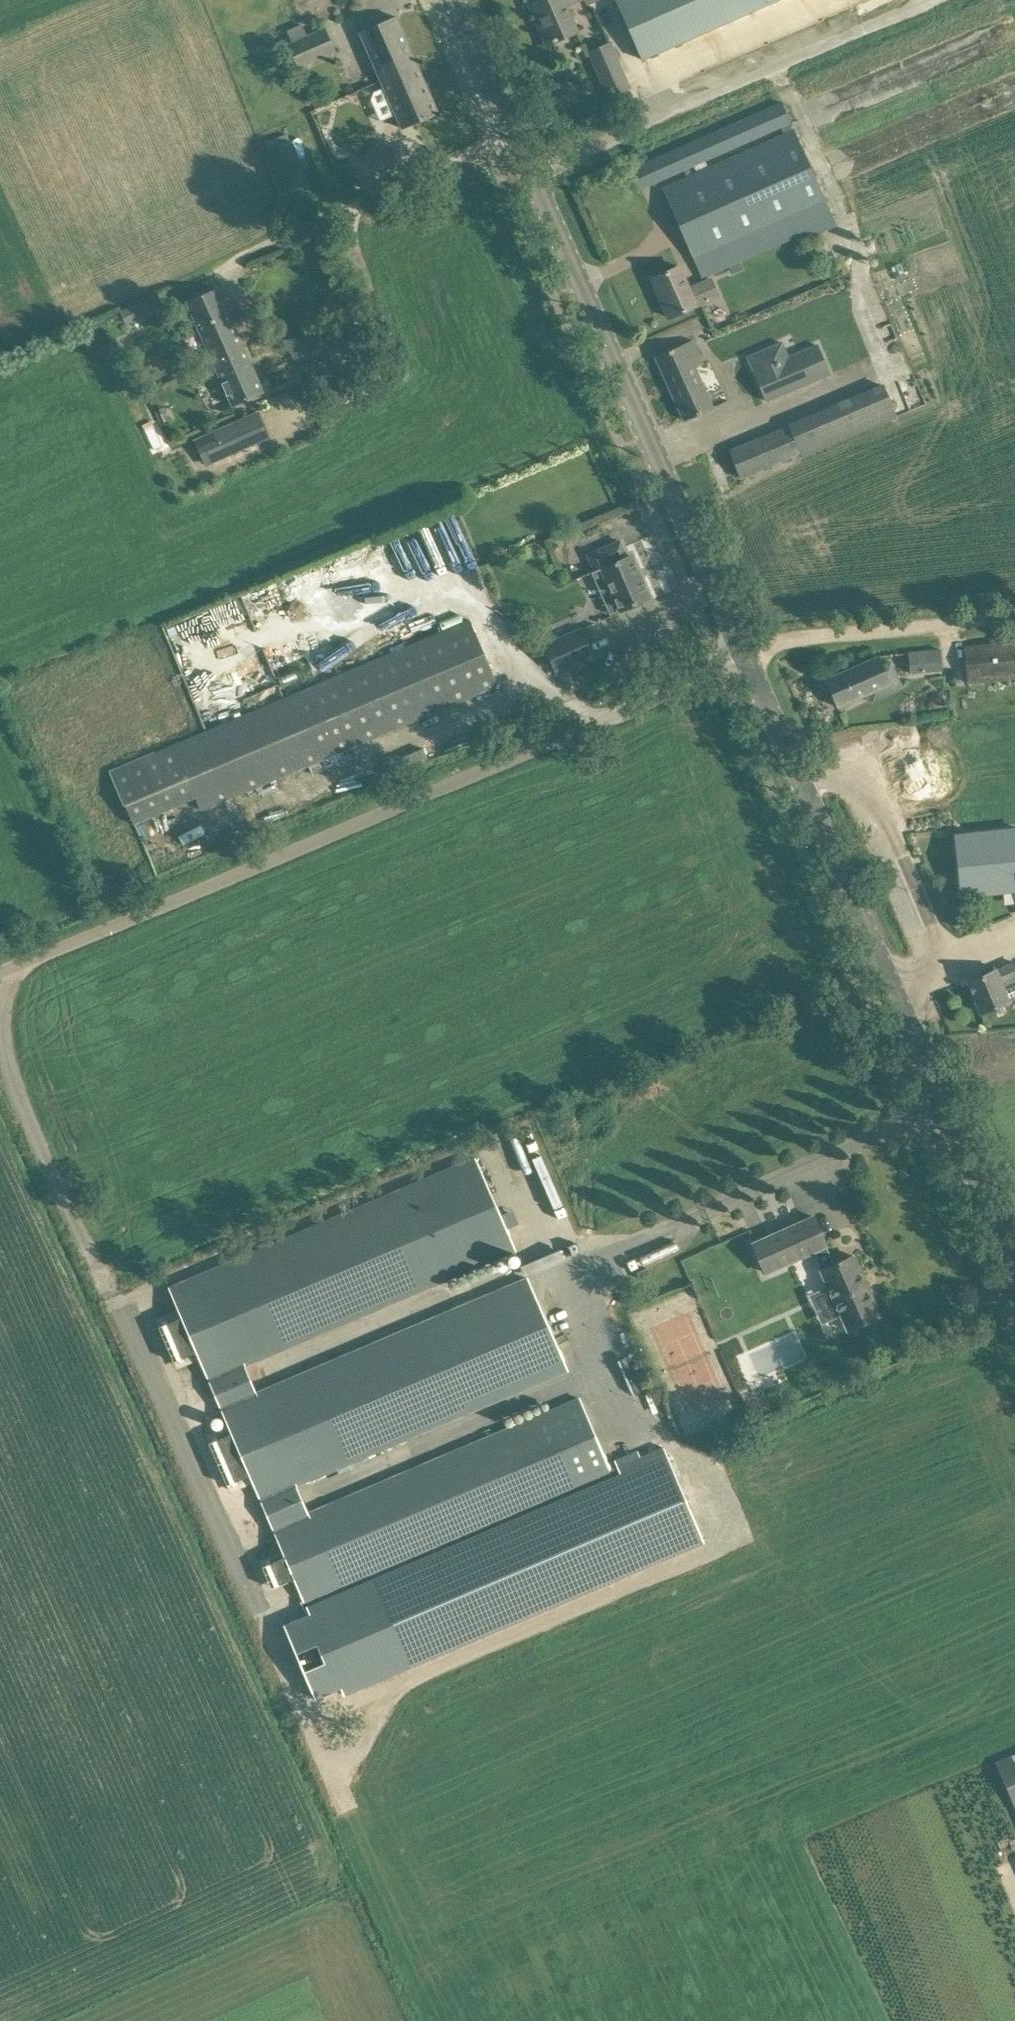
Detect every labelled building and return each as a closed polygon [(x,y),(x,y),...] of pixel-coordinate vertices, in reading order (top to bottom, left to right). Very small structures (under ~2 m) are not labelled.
[(530,4),(531,6),(534,4),(544,25),(540,27),(547,43),(577,30),(565,5),(576,0),(538,0),(530,4)] [(641,59),(775,0),(616,0),(641,59)] [(381,80),(416,64),(395,16),(359,31),(381,80)] [(324,26),(323,27),(306,34),(303,24),(288,30),(292,41),(287,44),(298,68),(336,53),(324,26)] [(610,41),(588,51),(614,105),(630,99),(626,90),(631,88),(610,41)] [(416,64),(381,80),(402,128),(438,112),(416,64)] [(663,187),(703,277),(805,232),(808,238),(836,225),(834,219),(781,102),(763,110),(631,168),(640,188),(683,169),(687,176),(663,187)] [(353,165),(363,188),(401,171),(391,148),(353,165)] [(718,295),(711,278),(692,286),(693,289),(690,290),(678,265),(652,277),(669,317),(718,295)] [(187,303),(177,308),(186,328),(196,324),(217,371),(207,375),(214,391),(224,386),(232,405),(245,399),(263,391),(217,287),(199,295),(186,301),(187,303)] [(164,307),(158,293),(121,310),(127,323),(164,307)] [(293,358),(325,346),(319,329),(287,341),(293,358)] [(684,420),(702,411),(713,406),(692,360),(700,357),(692,340),(655,356),(684,420)] [(782,342),(748,356),(766,400),(830,374),(817,344),(787,356),(782,342)] [(204,462),(221,454),(223,458),(270,437),(258,410),(211,431),(212,434),(196,441),(204,462)] [(748,442),(729,449),(740,477),(759,470),(800,452),(788,424),(748,442)] [(620,540),(588,554),(595,570),(592,571),(610,613),(619,609),(620,610),(627,607),(628,610),(644,604),(642,600),(649,597),(630,554),(627,556),(620,540)] [(202,810),(320,759),(497,685),(469,620),(292,694),(109,770),(132,824),(196,797),(202,810)] [(580,627),(544,643),(556,672),(593,656),(580,627)] [(964,647),(968,682),(1014,677),(1014,641),(964,647)] [(910,672),(942,669),(940,649),(908,652),(910,672)] [(892,660),(882,664),(878,655),(826,679),(838,706),(891,683),(900,679),(892,660)] [(955,835),(961,894),(1014,889),(1014,829),(955,835)] [(999,1004),(1009,1000),(1003,987),(1014,982),(1014,962),(996,970),(986,973),(968,981),(981,1012),(999,1004)] [(178,1309),(155,1318),(177,1368),(199,1358),(228,1425),(205,1434),(230,1492),(252,1482),(282,1550),(259,1559),(272,1588),(294,1579),(303,1600),(609,1470),(609,1469),(578,1398),(307,1514),(295,1486),(566,1369),(527,1277),(256,1394),(243,1365),(497,1257),(515,1249),(475,1157),(457,1165),(169,1286),(178,1309)] [(847,1330),(862,1323),(880,1315),(853,1255),(834,1263),(826,1245),(813,1215),(752,1242),(766,1272),(813,1251),(821,1269),(820,1269),(847,1330)] [(309,1613),(284,1624),(315,1698),(341,1687),(344,1694),(704,1541),(664,1447),(640,1457),(638,1454),(631,1457),(632,1459),(609,1469),(609,1470),(303,1600),(309,1613)] [(1014,1798),(1014,1753),(996,1761),(1012,1800),(1014,1798)]
